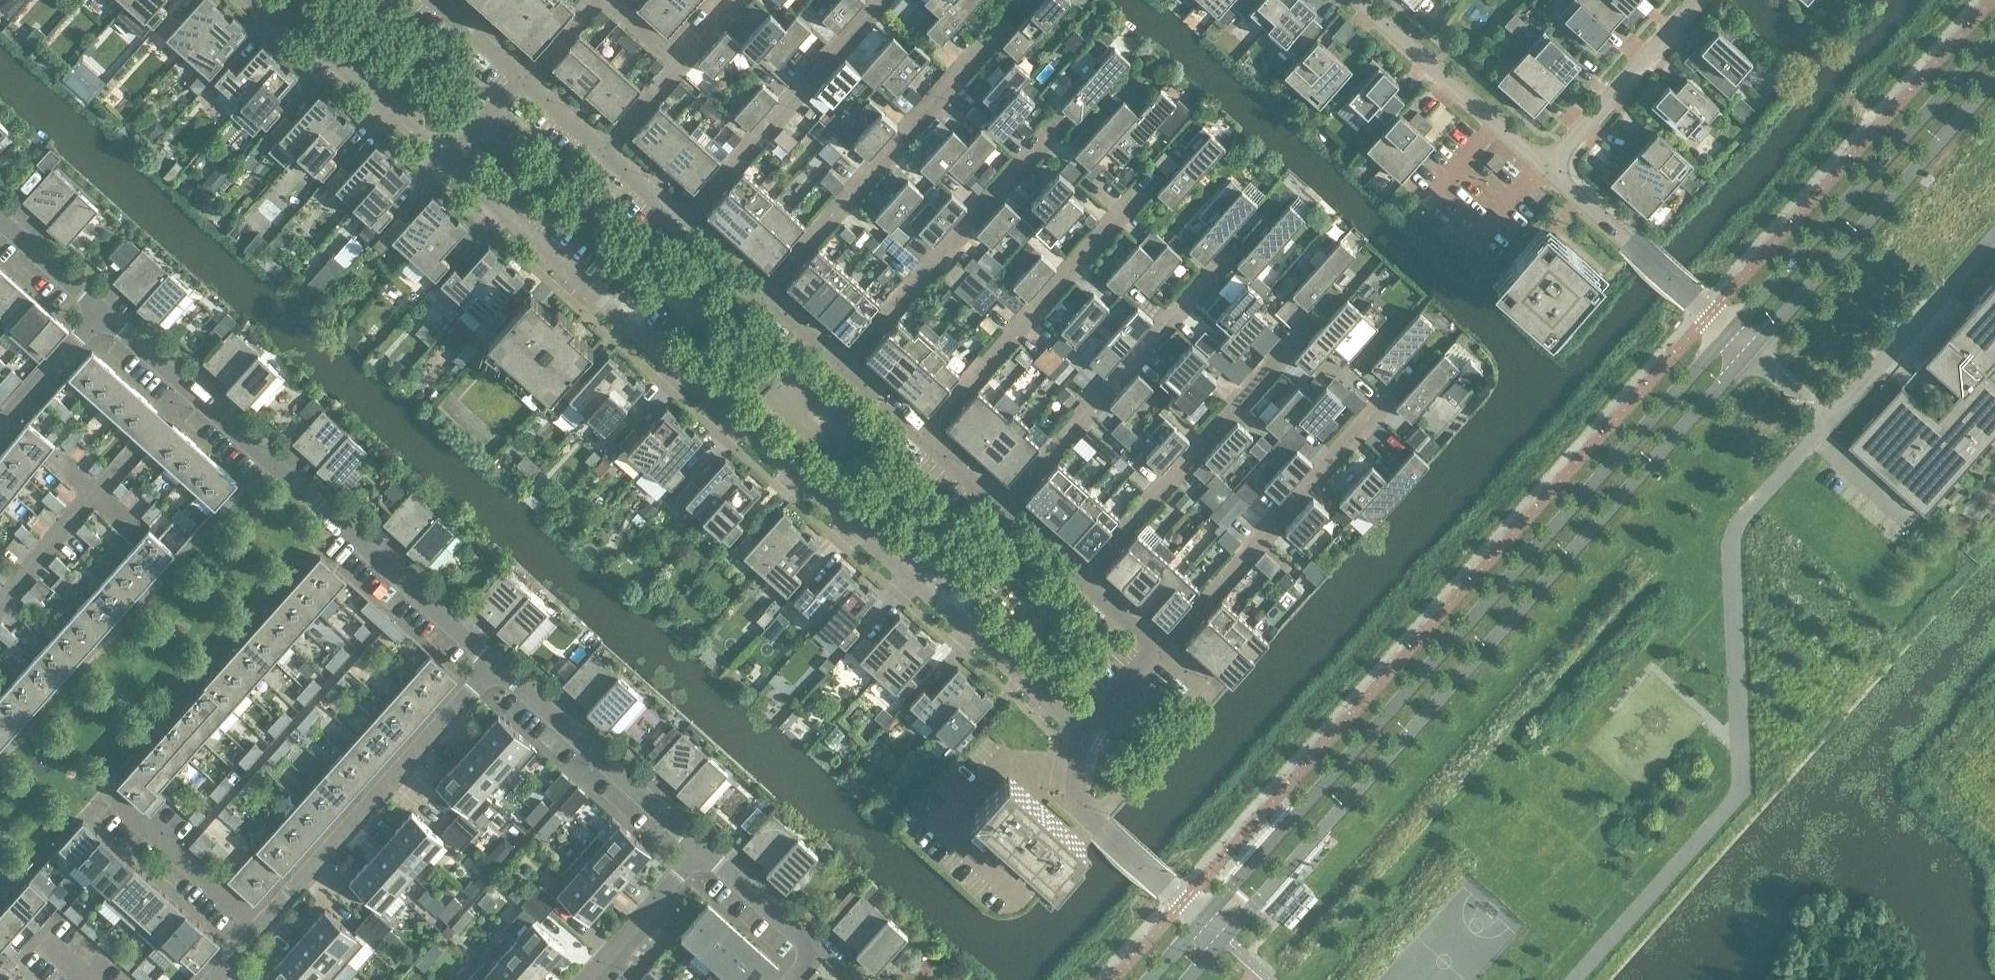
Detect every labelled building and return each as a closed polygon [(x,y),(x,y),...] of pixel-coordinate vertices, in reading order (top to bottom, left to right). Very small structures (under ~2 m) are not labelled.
[(12,15),(24,0),(0,0),(0,6),(12,15)] [(128,3),(154,26),(168,10),(160,3),(163,0),(130,0),(128,3)] [(222,12),(213,4),(215,1),(215,0),(200,0),(180,22),(172,15),(159,30),(184,53),(222,12)] [(535,48),(576,2),(574,0),(482,0),(535,48)] [(661,0),(645,0),(639,6),(638,5),(636,6),(669,36),(671,34),(670,33),(681,20),(683,21),(684,20),(661,0)] [(692,0),(661,0),(684,20),(684,19),(683,18),(695,5),(696,6),(697,5),(692,0)] [(865,0),(838,0),(822,17),(837,31),(865,0)] [(939,15),(954,28),(980,0),(953,0),(939,15)] [(1057,0),(1042,0),(1017,29),(1032,42),(1064,6),(1057,0)] [(1219,14),(1232,0),(1204,0),(1219,14)] [(1233,5),(1245,15),(1250,10),(1268,26),(1291,0),(1237,0),(1233,5)] [(1268,26),(1286,42),(1281,48),(1293,59),(1322,26),(1308,13),(1314,6),(1308,0),(1306,2),(1303,0),(1291,0),(1268,26)] [(1581,0),(1570,0),(1559,12),(1605,53),(1612,44),(1599,33),(1607,24),(1581,0)] [(1607,24),(1616,14),(1629,26),(1636,18),(1615,0),(1581,0),(1607,24)] [(1636,18),(1642,11),(1631,0),(1615,0),(1636,18)] [(602,9),(594,18),(601,24),(610,15),(602,9)] [(242,25),(234,17),(231,20),(222,12),(184,53),(210,77),(224,61),(216,54),(242,25)] [(771,13),(743,44),(758,58),(764,51),(786,26),(771,13)] [(796,15),(786,26),(764,51),(779,65),(811,28),(796,15)] [(1285,73),(1303,89),(1343,44),(1356,30),(1345,20),(1332,35),(1335,38),(1324,50),(1314,41),(1285,73)] [(1710,52),(1696,67),(1729,96),(1740,84),(1734,79),(1752,59),(1730,39),(1736,33),(1724,22),(1702,46),(1710,52)] [(851,57),(864,67),(891,34),(877,23),(851,57)] [(1543,31),(1529,47),(1574,87),(1580,79),(1567,68),(1576,58),(1540,25),(1538,27),(1543,31)] [(641,43),(626,30),(618,39),(633,52),(641,43)] [(727,30),(699,61),(714,75),(742,43),(727,30)] [(580,33),(553,64),(568,78),(595,47),(580,33)] [(894,36),(861,73),(876,86),(882,79),(909,50),(894,36)] [(915,42),(909,50),(882,79),(897,93),(930,56),(915,42)] [(241,104),(278,62),(269,54),(272,51),(263,43),(237,72),(229,65),(215,81),(241,104)] [(1343,44),(1303,89),(1320,105),(1349,73),(1339,64),(1351,51),(1343,44)] [(568,78),(584,92),(611,61),(595,47),(568,78)] [(1574,87),(1529,47),(1515,63),(1510,59),(1509,60),(1546,92),(1554,83),(1567,95),(1574,87)] [(1076,91),(1091,105),(1130,61),(1115,48),(1076,91)] [(90,101),(107,82),(80,57),(62,77),(90,101)] [(664,64),(657,58),(649,67),(656,73),(664,64)] [(833,102),(861,71),(846,58),(818,89),(833,102)] [(1396,80),(1372,58),(1361,70),(1368,76),(1348,98),(1368,116),(1363,121),(1375,132),(1404,100),(1389,87),(1396,80)] [(1546,92),(1509,60),(1508,61),(1513,65),(1498,82),(1543,121),(1550,113),(1537,102),(1546,92)] [(584,92),(599,106),(626,75),(611,61),(584,92)] [(998,110),(1020,86),(1030,75),(1015,61),(983,97),(998,110)] [(299,75),(290,67),(287,70),(278,62),(241,104),(267,127),(281,112),(273,104),(299,75)] [(192,82),(203,90),(212,79),(201,71),(192,82)] [(626,75),(599,106),(615,119),(642,89),(626,75)] [(1666,86),(1645,110),(1657,121),(1663,114),(1685,134),(1703,114),(1708,119),(1719,107),(1687,78),(1674,92),(1666,86)] [(680,82),(672,91),(680,97),(688,88),(680,82)] [(750,128),(778,97),(763,83),(735,115),(750,128)] [(1020,86),(998,110),(988,122),(1003,135),(1035,100),(1020,86)] [(297,154),(335,113),(326,105),(328,102),(319,94),(293,123),(285,116),(271,131),(297,154)] [(1156,94),(1138,114),(1122,132),(1137,146),(1171,108),(1156,94)] [(715,120),(723,111),(708,98),(700,107),(715,120)] [(1123,100),(1089,138),(1104,152),(1122,132),(1138,114),(1123,100)] [(660,105),(633,135),(648,149),(675,119),(660,105)] [(815,112),(810,107),(804,113),(810,118),(815,112)] [(800,134),(810,146),(823,136),(824,139),(846,122),(835,108),(800,134)] [(869,156),(897,125),(882,111),(854,142),(869,156)] [(1367,147),(1385,162),(1425,118),(1417,111),(1406,124),(1396,115),(1367,147)] [(355,126),(346,118),(344,121),(335,113),(297,154),(323,178),(337,162),(329,155),(355,126)] [(1425,118),(1385,162),(1402,178),(1431,146),(1421,138),(1433,125),(1425,118)] [(648,149),(663,163),(691,133),(675,119),(648,149)] [(9,129),(0,121),(0,138),(9,129)] [(1653,141),(1645,151),(1677,179),(1691,163),(1695,167),(1696,165),(1647,122),(1640,130),(1653,141)] [(792,149),(800,136),(783,125),(775,137),(792,149)] [(724,155),(729,147),(700,126),(694,134),(724,155)] [(981,129),(968,143),(948,166),(963,179),(996,143),(981,129)] [(953,130),(920,166),(935,180),(948,166),(968,143),(953,130)] [(727,139),(734,146),(742,137),(735,131),(727,139)] [(663,163),(679,177),(706,147),(691,133),(663,163)] [(1225,147),(1210,133),(1171,177),(1186,190),(1225,147)] [(829,163),(839,151),(828,141),(817,153),(829,163)] [(354,205),(391,163),(382,155),(385,152),(376,145),(350,174),(342,166),(328,182),(354,205)] [(51,146),(39,162),(49,169),(60,153),(51,146)] [(679,177),(694,191),(721,161),(706,147),(679,177)] [(1677,179),(1645,151),(1636,160),(1623,148),(1616,156),(1661,196),(1677,179)] [(1487,161),(1497,170),(1504,162),(1495,153),(1487,161)] [(1661,196),(1616,156),(1610,164),(1623,175),(1614,185),(1646,214),(1661,196)] [(412,176),(403,169),(400,172),(391,163),(354,205),(370,220),(360,231),(369,240),(394,213),(386,206),(412,176)] [(52,168),(23,201),(57,231),(55,234),(67,244),(99,209),(52,168)] [(837,190),(845,179),(830,168),(822,179),(837,190)] [(1135,196),(1153,178),(1145,170),(1127,188),(1135,196)] [(728,221),(760,185),(744,171),(712,206),(728,221)] [(1047,216),(1068,192),(1074,185),(1059,172),(1031,203),(1047,216)] [(891,230),(923,193),(908,180),(876,216),(891,230)] [(743,234),(775,198),(760,185),(728,221),(743,234)] [(918,229),(944,198),(931,187),(879,248),(908,272),(922,257),(904,242),(916,227),(918,229)] [(1257,203),(1242,190),(1203,233),(1218,247),(1257,203)] [(1068,192),(1047,216),(1035,229),(1050,243),(1083,206),(1068,192)] [(967,207),(952,193),(919,230),(934,243),(967,207)] [(410,256),(448,214),(439,206),(441,203),(432,195),(406,224),(398,217),(374,244),(383,252),(393,240),(410,256)] [(758,248),(790,212),(775,198),(743,234),(758,248)] [(992,245),(1020,214),(1005,201),(977,232),(992,245)] [(1251,248),(1266,262),(1305,218),(1290,205),(1251,248)] [(774,262),(806,226),(790,212),(758,248),(774,262)] [(468,227),(459,219),(457,222),(448,214),(410,256),(436,279),(450,263),(442,256),(468,227)] [(1609,280),(1556,233),(1546,245),(1534,234),(1526,243),(1528,245),(1535,237),(1545,246),(1542,248),(1541,247),(1535,254),(1536,255),(1527,265),(1516,255),(1509,262),(1508,261),(1506,262),(1508,264),(1492,282),(1538,324),(1542,319),(1560,335),(1609,280)] [(319,268),(331,280),(367,247),(354,234),(319,268)] [(1321,292),(1355,253),(1340,240),(1306,278),(1321,292)] [(1167,242),(1154,257),(1134,279),(1149,293),(1182,256),(1167,242)] [(1139,243),(1106,280),(1121,293),(1134,279),(1154,257),(1139,243)] [(467,306),(504,265),(495,256),(498,254),(489,246),(463,275),(455,268),(441,283),(467,306)] [(808,292),(835,262),(819,247),(791,278),(808,292)] [(142,248),(113,281),(147,312),(145,314),(157,325),(189,290),(142,248)] [(975,253),(964,264),(959,259),(944,275),(983,311),(1008,284),(975,253)] [(1056,267),(1041,254),(1013,285),(1028,299),(1056,267)] [(823,306),(850,275),(835,262),(808,292),(823,306)] [(498,307),(525,278),(516,270),(513,273),(504,265),(467,306),(493,330),(507,314),(498,307)] [(18,282),(1,267),(0,268),(0,303),(18,282)] [(838,319),(865,289),(850,275),(823,306),(838,319)] [(1848,446),(1924,514),(1994,435),(1994,378),(1990,374),(1994,368),(1994,281),(1970,309),(1981,319),(1972,329),(1961,319),(1960,321),(1971,331),(1958,345),(1947,335),(1924,360),(1961,393),(1944,411),(1908,379),(1848,446)] [(0,303),(0,313),(11,323),(5,330),(6,330),(35,298),(18,282),(0,303)] [(1247,282),(1215,318),(1231,332),(1252,308),(1263,296),(1247,282)] [(854,334),(881,303),(865,289),(838,319),(854,334)] [(1076,343),(1109,307),(1094,293),(1061,330),(1076,343)] [(35,298),(6,330),(23,346),(52,313),(35,298)] [(1371,302),(1363,312),(1347,299),(1308,342),(1324,356),(1328,351),(1343,365),(1386,316),(1371,302)] [(551,396),(594,349),(567,325),(572,320),(562,311),(558,317),(546,307),(504,354),(551,396)] [(1153,320),(1138,307),(1105,343),(1120,357),(1153,320)] [(1252,308),(1231,332),(1220,343),(1235,357),(1267,321),(1252,308)] [(230,310),(216,323),(224,332),(239,320),(230,310)] [(1385,351),(1400,364),(1434,326),(1419,312),(1385,351)] [(52,313),(23,346),(40,361),(69,329),(52,314),(53,313),(52,313)] [(417,329),(431,341),(444,326),(430,314),(417,329)] [(887,364),(914,333),(898,319),(871,349),(887,364)] [(232,329),(203,362),(237,392),(235,395),(247,406),(255,396),(263,403),(286,378),(278,371),(278,370),(232,329)] [(902,377),(934,341),(929,346),(914,333),(887,364),(902,377)] [(917,391),(949,355),(934,341),(902,377),(917,391)] [(1036,357),(1060,381),(1076,364),(1052,341),(1036,357)] [(1192,343),(1160,380),(1175,393),(1201,364),(1207,357),(1192,343)] [(92,351),(69,377),(86,392),(109,366),(92,351)] [(1410,391),(1425,404),(1459,366),(1444,352),(1410,391)] [(587,415),(625,373),(616,365),(618,362),(610,354),(583,383),(575,376),(561,392),(587,415)] [(933,405),(961,375),(945,361),(950,355),(949,355),(917,391),(933,405)] [(1201,364),(1175,393),(1168,401),(1183,415),(1216,378),(1201,364)] [(109,366),(86,392),(102,406),(125,380),(109,366)] [(23,380),(11,369),(6,376),(17,387),(23,380)] [(619,415),(645,386),(636,378),(634,381),(625,373),(587,415),(613,438),(627,422),(619,415)] [(1125,418),(1153,386),(1138,373),(1110,404),(1125,418)] [(1272,388),(1285,399),(1296,386),(1284,375),(1272,388)] [(17,387),(6,376),(0,382),(0,401),(3,403),(17,387)] [(125,380),(102,406),(118,420),(141,394),(125,380)] [(1326,385),(1313,400),(1298,416),(1313,430),(1341,399),(1326,385)] [(1298,386),(1265,423),(1281,436),(1298,416),(1313,400),(1298,386)] [(967,435),(994,405),(978,390),(951,421),(967,435)] [(1007,391),(997,403),(1011,415),(1022,403),(1007,391)] [(63,403),(53,394),(46,403),(56,412),(63,403)] [(141,394),(118,420),(135,435),(158,409),(141,394)] [(73,412),(63,403),(56,412),(66,420),(73,412)] [(982,449),(1014,413),(1013,412),(1009,418),(994,405),(967,435),(982,449)] [(645,467),(683,425),(674,417),(676,414),(668,406),(641,435),(633,428),(619,444),(645,467)] [(322,410),(293,442),(327,473),(325,476),(337,486),(368,451),(322,410)] [(997,462),(1029,426),(1014,413),(982,449),(997,462)] [(1150,452),(1174,421),(1163,413),(1139,444),(1150,452)] [(1124,417),(1113,429),(1129,444),(1140,433),(1124,417)] [(55,444),(29,422),(15,439),(41,461),(55,444)] [(1220,472),(1253,436),(1238,422),(1205,459),(1220,472)] [(1429,456),(1442,443),(1421,422),(1408,435),(1429,456)] [(150,449),(167,464),(190,438),(173,423),(150,449)] [(1092,424),(1074,443),(1089,457),(1099,447),(1114,462),(1123,453),(1092,424)] [(677,467),(703,438),(695,430),(692,433),(683,425),(645,467),(671,490),(685,474),(677,467)] [(1013,476),(1040,446),(1025,432),(1030,427),(1029,426),(997,462),(1013,476)] [(1161,471),(1189,440),(1174,426),(1146,457),(1161,471)] [(92,442),(76,427),(68,435),(85,450),(92,442)] [(1260,455),(1274,443),(1265,433),(1251,445),(1260,455)] [(85,450),(68,435),(61,443),(77,458),(85,450)] [(190,438),(167,464),(183,478),(206,453),(190,438)] [(41,461),(15,439),(1,456),(28,478),(41,461)] [(1312,463),(1297,450),(1264,486),(1279,500),(1312,463)] [(206,453),(183,478),(199,493),(222,467),(206,453)] [(1,456),(0,457),(0,483),(14,494),(28,478),(1,456)] [(703,519),(741,477),(732,469),(734,466),(726,458),(700,487),(692,480),(678,496),(703,519)] [(105,468),(97,460),(89,469),(98,476),(105,468)] [(1046,507),(1074,476),(1058,462),(1030,492),(1046,507)] [(1400,464),(1387,479),(1366,503),(1381,516),(1415,478),(1400,464)] [(1372,465),(1339,502),(1354,515),(1366,503),(1387,479),(1372,465)] [(222,467),(199,493),(216,508),(239,482),(222,467)] [(1061,520),(1089,489),(1074,476),(1046,507),(1061,520)] [(735,519),(761,490),(753,482),(750,485),(741,477),(703,519),(729,542),(743,527),(735,519)] [(122,498),(129,489),(121,482),(113,490),(122,498)] [(0,483),(0,511),(14,494),(0,483)] [(1076,534),(1104,503),(1089,489),(1061,520),(1076,534)] [(42,499),(50,506),(58,498),(50,490),(42,499)] [(412,490),(383,523),(417,554),(415,556),(427,567),(458,532),(412,490)] [(66,506),(58,498),(50,506),(58,514),(66,506)] [(1328,511),(1313,498),(1285,529),(1301,543),(1328,511)] [(165,507),(157,499),(149,508),(158,515),(165,507)] [(1093,548),(1120,517),(1104,503),(1076,534),(1093,548)] [(150,523),(158,515),(149,508),(142,516),(150,523)] [(182,525),(190,517),(180,508),(172,516),(182,525)] [(762,571),(799,529),(790,521),(792,518),(784,510),(758,539),(750,532),(736,548),(762,571)] [(200,526),(190,517),(182,525),(192,534),(200,526)] [(84,523),(77,531),(85,539),(92,530),(84,523)] [(15,532),(23,539),(30,531),(22,524),(15,532)] [(1234,549),(1244,537),(1229,525),(1220,536),(1234,549)] [(819,542),(811,534),(808,537),(799,529),(762,571),(787,594),(801,579),(793,571),(819,542)] [(101,538),(92,530),(85,539),(93,546),(101,538)] [(149,530),(135,546),(160,569),(175,553),(149,530)] [(39,539),(30,531),(23,539),(31,547),(39,539)] [(1126,578),(1154,547),(1138,533),(1110,564),(1126,578)] [(160,569),(135,546),(120,562),(146,585),(160,569)] [(1141,591),(1169,561),(1154,547),(1126,578),(1141,591)] [(321,555),(306,572),(333,596),(347,579),(321,555)] [(57,556),(49,564),(57,572),(65,564),(57,556)] [(1313,557),(1303,569),(1318,581),(1327,569),(1313,557)] [(1156,605),(1184,574),(1169,561),(1141,591),(1156,605)] [(146,585),(120,562),(106,578),(132,601),(146,585)] [(820,623),(857,581),(848,573),(851,570),(842,562),(816,592),(808,584),(794,600),(820,623)] [(3,564),(0,568),(0,577),(3,580),(11,572),(3,564)] [(73,571),(65,564),(57,572),(65,579),(73,571)] [(1256,573),(1265,580),(1272,572),(1263,564),(1256,573)] [(502,571),(473,604),(507,634),(504,637),(516,648),(548,612),(502,571)] [(333,596),(306,572),(292,588),(318,612),(333,596)] [(1172,619),(1200,589),(1184,574),(1156,605),(1172,619)] [(132,601),(106,578),(91,594),(117,618),(132,601)] [(37,580),(29,588),(37,596),(45,588),(37,580)] [(851,624),(877,594),(869,586),(866,589),(857,581),(820,623),(846,646),(859,631),(851,624)] [(45,603),(53,595),(45,588),(37,596),(45,603)] [(318,612),(292,588),(277,604),(304,628),(318,612)] [(117,618),(91,594),(77,611),(103,634),(117,618)] [(369,599),(361,607),(377,622),(385,614),(369,599)] [(1206,649),(1238,614),(1222,599),(1190,635),(1206,649)] [(304,628),(277,604),(263,620),(289,644),(304,628)] [(103,634),(77,611),(63,627),(88,650),(103,634)] [(878,675),(915,633),(906,625),(909,622),(900,614),(874,644),(866,636),(852,652),(878,675)] [(1221,663),(1253,627),(1238,614),(1206,649),(1221,663)] [(289,644),(263,620),(248,636),(275,660),(289,644)] [(393,620),(385,628),(401,643),(409,635),(393,620)] [(0,624),(0,637),(2,638),(9,630),(1,622),(0,624)] [(363,623),(354,632),(363,640),(371,631),(363,623)] [(88,650),(63,627),(48,643),(74,666),(88,650)] [(1269,641),(1268,640),(1253,627),(1221,663),(1237,677),(1269,641)] [(18,637),(9,630),(2,638),(10,646),(18,637)] [(935,646),(927,639),(924,642),(915,633),(878,675),(904,698),(917,683),(909,676),(935,646)] [(275,660),(248,636),(234,652),(261,676),(275,660)] [(74,666),(48,643),(34,659),(59,682),(74,666)] [(379,651),(371,643),(363,652),(371,660),(379,651)] [(342,662),(350,654),(342,646),(334,655),(342,662)] [(261,676),(234,652),(219,668),(246,692),(261,676)] [(371,660),(363,652),(355,661),(363,669),(371,660)] [(592,652),(563,684),(597,715),(594,718),(606,729),(638,693),(592,652)] [(457,678),(431,654),(416,671),(442,695),(457,678)] [(334,671),(342,662),(334,655),(326,664),(334,671)] [(59,682),(34,659),(19,675),(45,698),(59,682)] [(936,727),(973,685),(964,677),(967,674),(958,666),(932,696),(924,688),(910,704),(936,727)] [(246,692),(219,668),(205,684),(232,708),(246,692)] [(442,695),(416,671),(402,687),(428,711),(442,695)] [(45,698),(19,675),(5,691),(31,714),(45,698)] [(350,683),(342,676),(334,685),(342,692),(350,683)] [(313,678),(305,687),(313,694),(321,686),(313,678)] [(232,708),(205,684),(191,701),(217,725),(232,708)] [(334,701),(342,692),(334,685),(326,694),(334,701)] [(967,728),(994,698),(985,691),(982,694),(973,685),(936,727),(962,750),(975,735),(967,728)] [(305,704),(313,694),(305,687),(297,696),(305,704)] [(428,711),(402,687),(387,703),(414,727),(428,711)] [(5,691),(0,696),(0,716),(16,730),(31,714),(5,691)] [(217,725),(191,701),(176,717),(203,741),(217,725)] [(414,727),(387,703),(373,719),(399,743),(414,727)] [(322,715),(313,708),(305,717),(313,724),(322,715)] [(794,722),(791,726),(804,736),(815,721),(795,708),(788,718),(794,722)] [(284,711),(276,719),(285,727),(292,718),(284,711)] [(537,749),(499,715),(483,733),(521,767),(537,749)] [(0,716),(0,745),(2,746),(16,730),(0,716)] [(203,741),(176,717),(162,733),(188,757),(203,741)] [(305,733),(313,724),(305,717),(297,726),(305,733)] [(276,736),(285,727),(276,719),(268,729),(276,736)] [(399,743),(373,719),(358,735),(385,759),(399,743)] [(672,720),(649,750),(658,757),(682,728),(672,720)] [(682,732),(653,765),(687,796),(684,798),(696,809),(728,774),(682,732)] [(188,757),(162,733),(147,749),(174,773),(188,757)] [(521,767),(483,733),(482,734),(485,736),(470,752),(499,778),(513,762),(520,768),(521,767)] [(385,759),(358,735),(344,751),(370,775),(385,759)] [(293,747),(285,740),(277,749),(285,756),(293,747)] [(256,759),(263,750),(255,743),(248,752),(256,759)] [(174,773),(147,749),(133,765),(159,789),(174,773)] [(277,765),(285,756),(277,749),(268,758),(277,765)] [(370,775),(344,751),(329,767),(356,791),(370,775)] [(247,768),(256,759),(248,752),(239,761),(247,768)] [(499,778),(470,752),(456,768),(454,766),(453,767),(491,801),(492,800),(485,794),(499,778)] [(159,789),(133,765),(118,782),(144,806),(159,789)] [(356,791),(329,767),(315,784),(341,807),(356,791)] [(491,801),(453,767),(437,784),(475,819),(491,801)] [(545,790),(555,799),(572,781),(562,771),(545,790)] [(264,780),(256,772),(248,781),(256,789),(264,780)] [(227,791),(234,783),(226,775),(219,784),(227,791)] [(1052,881),(1081,848),(1003,779),(974,811),(1052,881)] [(248,798),(256,789),(248,781),(239,790),(248,798)] [(218,801),(227,791),(219,784),(210,793),(218,801)] [(341,807),(315,784),(300,800),(327,823),(341,807)] [(578,786),(561,805),(571,814),(588,795),(578,786)] [(538,797),(530,806),(541,815),(549,806),(538,797)] [(327,823),(300,800),(286,816),(313,839),(327,823)] [(227,804),(219,814),(227,821),(235,812),(227,804)] [(533,824),(541,815),(530,806),(522,815),(533,824)] [(198,807),(189,816),(198,824),(206,815),(198,807)] [(412,812),(396,829),(427,857),(443,840),(412,812)] [(460,812),(451,822),(470,839),(479,829),(460,812)] [(565,821),(555,812),(547,821),(557,830),(565,821)] [(772,813),(742,845),(777,876),(774,879),(786,890),(818,854),(772,813)] [(313,839),(286,816),(272,832),(298,856),(313,839)] [(84,820),(60,846),(77,862),(102,835),(84,820)] [(549,839),(557,830),(547,821),(539,829),(549,839)] [(470,839),(451,822),(442,832),(461,849),(470,839)] [(651,851),(620,824),(605,840),(598,834),(597,835),(636,869),(651,851)] [(427,857),(396,829),(395,830),(398,833),(384,849),(412,874),(427,857)] [(215,840),(204,830),(198,837),(208,847),(215,840)] [(298,856),(272,832),(257,848),(284,872),(298,856)] [(102,835),(77,862),(94,877),(118,851),(102,835)] [(636,869),(597,835),(582,852),(618,883),(632,868),(634,870),(636,869)] [(208,847),(198,837),(189,847),(200,857),(208,847)] [(228,881),(254,904),(284,872),(257,848),(228,881)] [(412,874),(384,849),(369,865),(367,862),(366,863),(397,891),(412,874)] [(118,851),(94,877),(111,892),(104,899),(105,900),(135,866),(118,851)] [(618,883),(582,852),(566,869),(605,903),(606,902),(603,900),(618,883)] [(381,909),(397,891),(366,863),(350,881),(381,909)] [(135,866),(105,900),(122,915),(152,881),(135,866)] [(589,920),(605,903),(566,869),(566,870),(573,876),(558,893),(589,920)] [(35,874),(30,880),(47,895),(52,890),(35,874)] [(524,901),(535,886),(523,878),(512,893),(524,901)] [(30,880),(7,905),(26,922),(36,932),(42,925),(32,915),(49,897),(47,895),(30,880)] [(152,881),(122,915),(138,930),(169,896),(152,881)] [(540,883),(531,894),(550,910),(559,900),(540,883)] [(844,912),(862,890),(854,883),(836,905),(844,912)] [(66,902),(52,890),(47,895),(49,897),(61,908),(66,902)] [(862,893),(833,926),(867,957),(864,959),(876,970),(908,935),(862,893)] [(550,910),(531,894),(522,904),(541,921),(550,910)] [(169,896),(138,930),(156,945),(186,912),(169,896)] [(454,912),(462,903),(455,896),(447,905),(454,912)] [(63,910),(77,922),(82,916),(68,904),(63,910)] [(0,913),(0,946),(13,957),(19,951),(9,941),(26,922),(7,905),(0,913)] [(446,921),(454,912),(447,905),(439,914),(446,921)] [(707,905),(682,932),(681,933),(699,949),(725,921),(707,905)] [(326,908),(310,926),(348,961),(364,943),(326,908)] [(476,915),(468,908),(460,917),(468,924),(476,915)] [(375,909),(366,920),(384,937),(394,926),(375,909)] [(186,912),(156,945),(173,961),(203,927),(186,912)] [(460,933),(468,924),(460,917),(452,926),(460,933)] [(81,926),(95,938),(100,932),(86,920),(81,926)] [(384,937),(366,920),(356,930),(375,947),(384,937)] [(533,920),(518,938),(517,938),(549,966),(564,948),(533,920)] [(710,971),(742,936),(725,921),(699,949),(715,963),(709,970),(710,971)] [(348,961),(310,926),(309,927),(311,930),(297,946),(333,977),(348,961)] [(203,927),(173,961),(174,961),(180,954),(197,969),(221,943),(203,927)] [(98,941),(111,953),(117,947),(103,935),(98,941)] [(759,951),(742,936),(710,971),(719,979),(733,979),(759,951)] [(517,938),(502,955),(530,979),(531,979),(545,965),(548,967),(549,966),(517,938)] [(297,946),(283,961),(280,959),(279,960),(302,979),(330,979),(333,977),(297,946)] [(114,956),(128,968),(133,962),(119,950),(114,956)] [(759,951),(733,979),(765,979),(776,967),(759,951)] [(502,955),(488,971),(481,965),(480,965),(496,979),(530,979),(502,955)] [(11,970),(0,960),(0,979),(2,979),(11,970)] [(279,960),(263,978),(266,979),(302,979),(279,960)] [(480,965),(467,979),(496,979),(480,965)] [(141,979),(148,979),(150,978),(137,966),(132,971),(141,979)] [(2,979),(22,979),(11,970),(2,979)] [(649,970),(639,979),(660,979),(649,970)]
